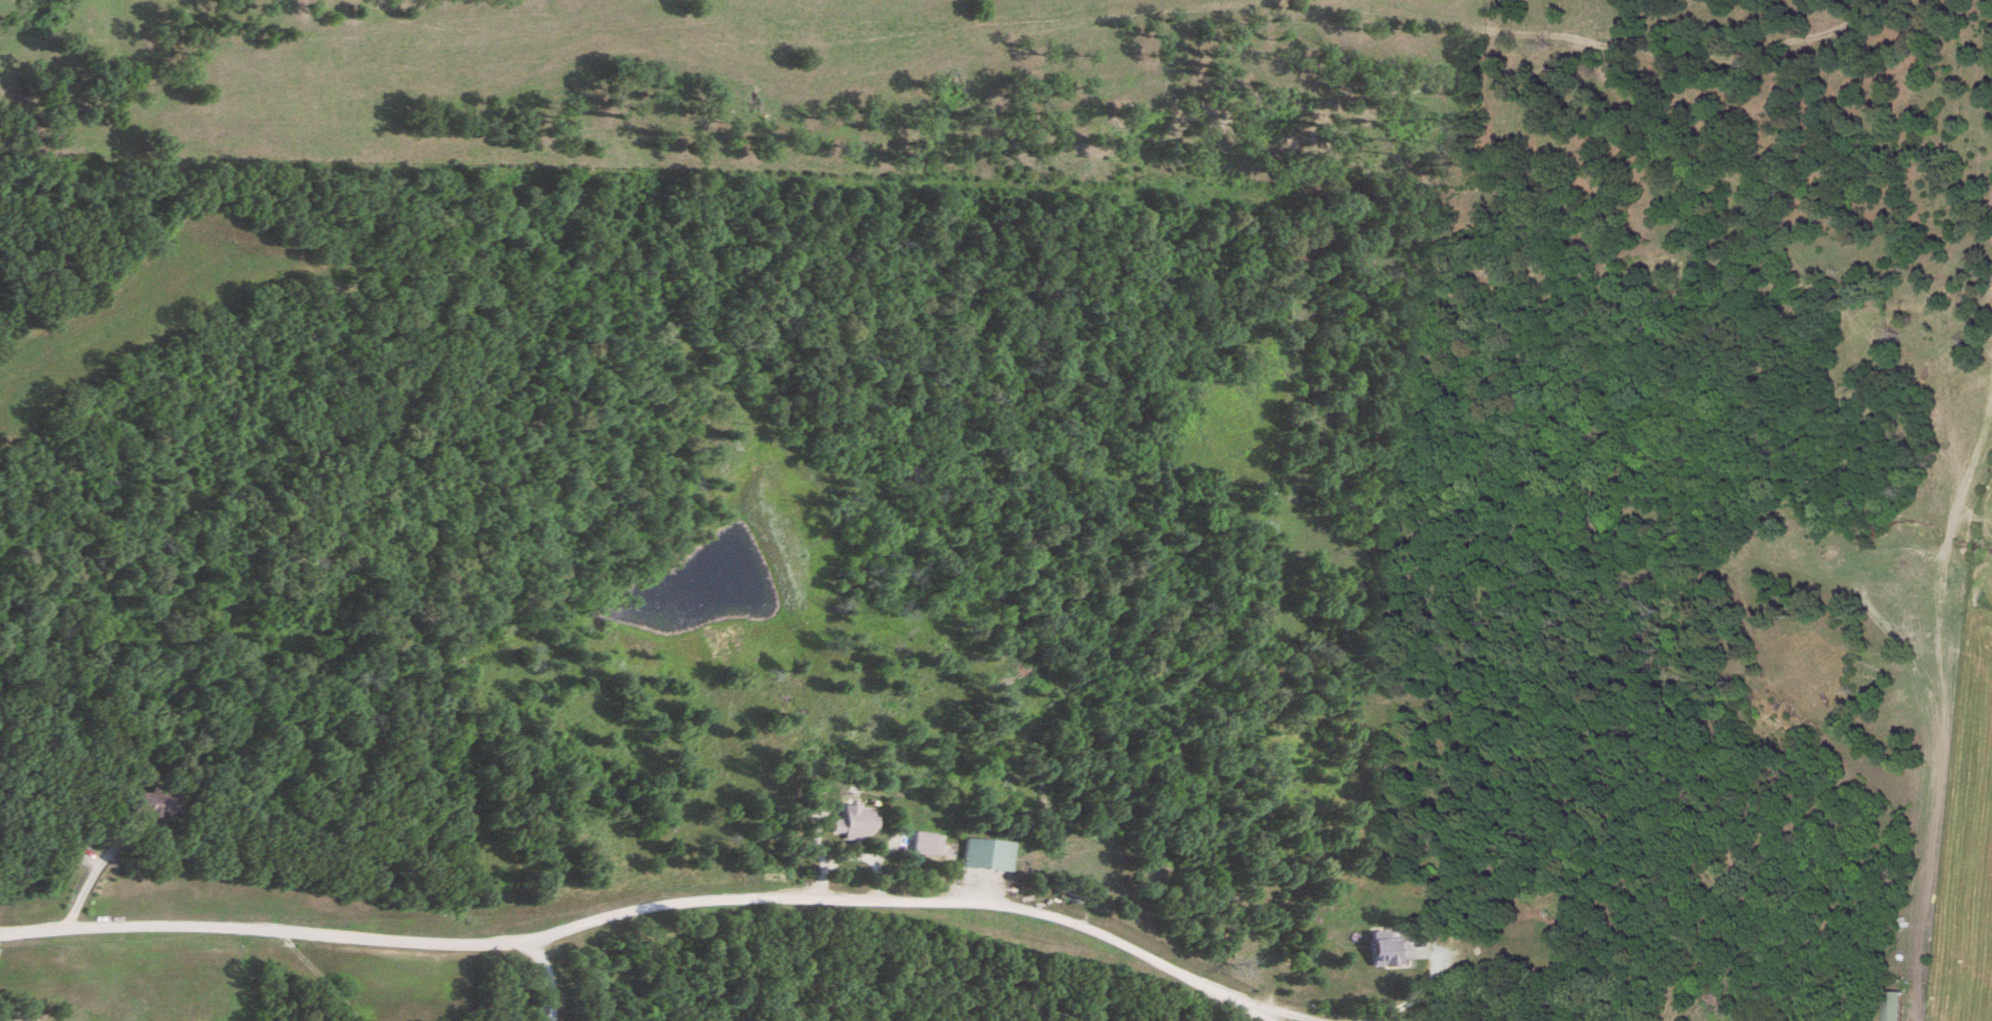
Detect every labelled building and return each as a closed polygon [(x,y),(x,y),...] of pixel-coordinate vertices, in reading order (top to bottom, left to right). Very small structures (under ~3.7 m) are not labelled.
[(168,822),(171,795),(136,791),(133,818),(168,822)] [(846,806),(846,840),(879,840),(879,806),(846,806)] [(944,834),(915,833),(914,855),(943,855),(944,834)] [(1014,842),(965,839),(964,869),(1012,872),(1014,842)] [(1373,939),(1374,965),(1415,965),(1415,939),(1373,939)] [(1886,992),(1886,1020),(1908,1020),(1908,992),(1886,992)]
